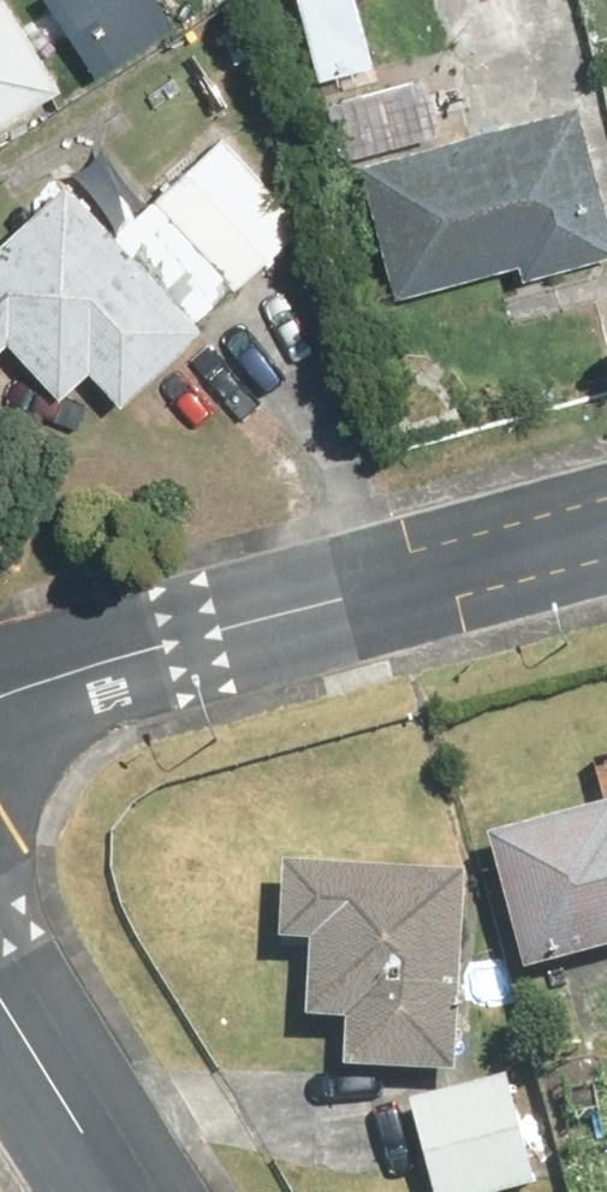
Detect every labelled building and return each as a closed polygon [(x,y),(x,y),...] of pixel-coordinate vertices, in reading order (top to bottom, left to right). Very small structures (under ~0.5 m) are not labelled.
[(71,79),(16,0),(2,0),(0,2),(0,128),(71,79)] [(332,81),(394,64),(376,0),(310,0),(332,81)] [(453,132),(441,77),(342,99),(354,155),(453,132)] [(373,166),(409,298),(531,264),(535,278),(606,258),(606,166),(590,105),(373,166)] [(0,253),(0,362),(20,344),(70,400),(105,369),(138,406),(219,334),(208,322),(312,230),(232,140),(128,232),(82,180),(0,253)] [(501,835),(541,976),(606,958),(606,805),(501,835)] [(480,871),(291,865),(289,946),(325,947),(322,1027),(363,1028),(362,1066),(474,1070),(480,871)] [(427,1157),(438,1191),(548,1191),(553,1190),(515,1071),(417,1103),(433,1155),(427,1157)]
